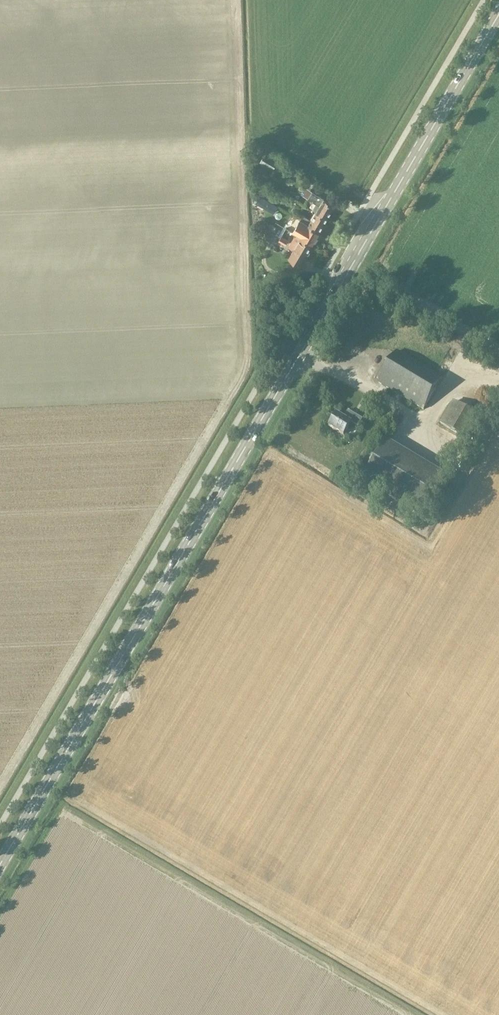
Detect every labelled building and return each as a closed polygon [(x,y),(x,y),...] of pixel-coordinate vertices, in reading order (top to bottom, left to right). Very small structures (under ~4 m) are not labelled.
[(278,159),(273,157),(265,153),(260,162),(272,169),(278,159)] [(327,217),(335,204),(324,198),(312,191),(308,199),(319,205),(316,211),(327,217)] [(319,231),(327,217),(316,211),(311,219),(299,212),(296,217),(303,221),(308,224),(319,231)] [(312,244),(319,231),(308,224),(300,220),(293,232),(301,237),(312,244)] [(299,264),(312,244),(301,237),(296,234),(288,247),(293,250),(288,258),(299,264)] [(285,244),(288,240),(281,236),(278,240),(285,244)] [(424,409),(442,378),(397,351),(378,382),(424,409)] [(488,374),(496,386),(498,384),(498,373),(497,369),(488,374)] [(468,439),(481,417),(471,411),(471,412),(463,408),(464,407),(454,401),(441,423),(450,429),(451,429),(458,433),(458,434),(468,439)] [(337,413),(329,426),(344,435),(351,422),(358,426),(363,419),(348,410),(344,417),(337,413)] [(363,480),(422,516),(446,476),(386,441),(377,456),(372,453),(367,461),(372,464),(363,480)]
